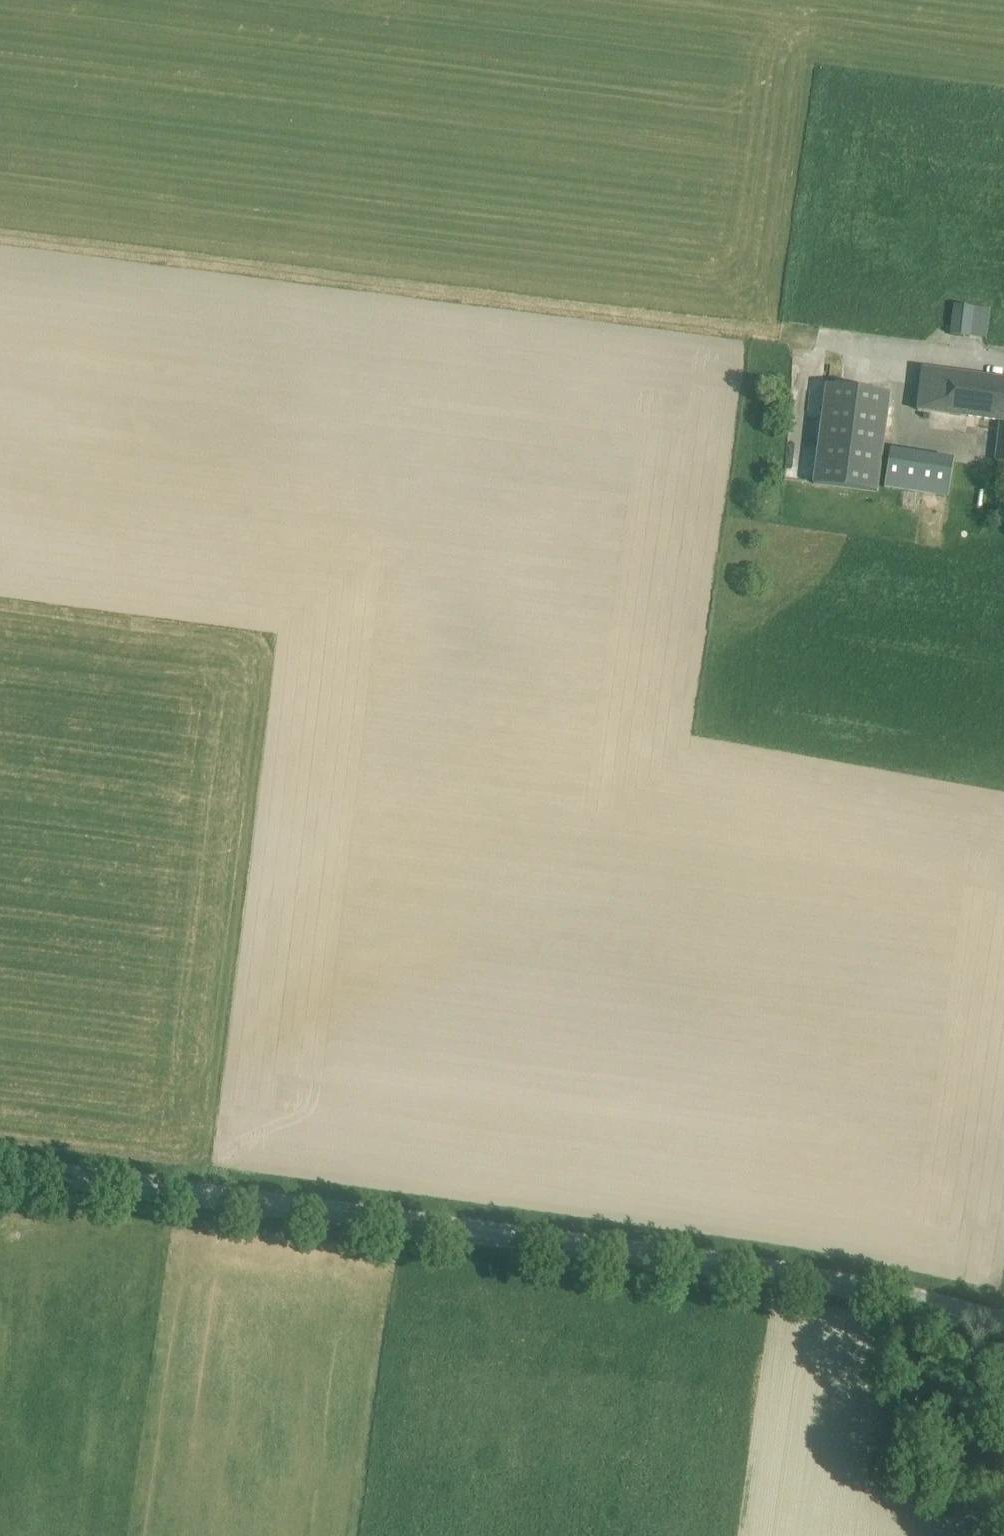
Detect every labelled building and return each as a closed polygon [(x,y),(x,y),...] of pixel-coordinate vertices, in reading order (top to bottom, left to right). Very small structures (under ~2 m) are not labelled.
[(955,304),(952,334),(970,337),(974,307),(955,304)] [(923,368),(917,409),(932,411),(967,416),(1001,420),(995,460),(1003,461),(1003,378),(923,368)] [(827,383),(814,482),(877,490),(890,391),(827,383)] [(885,486),(949,496),(954,460),(891,450),(885,486)]
